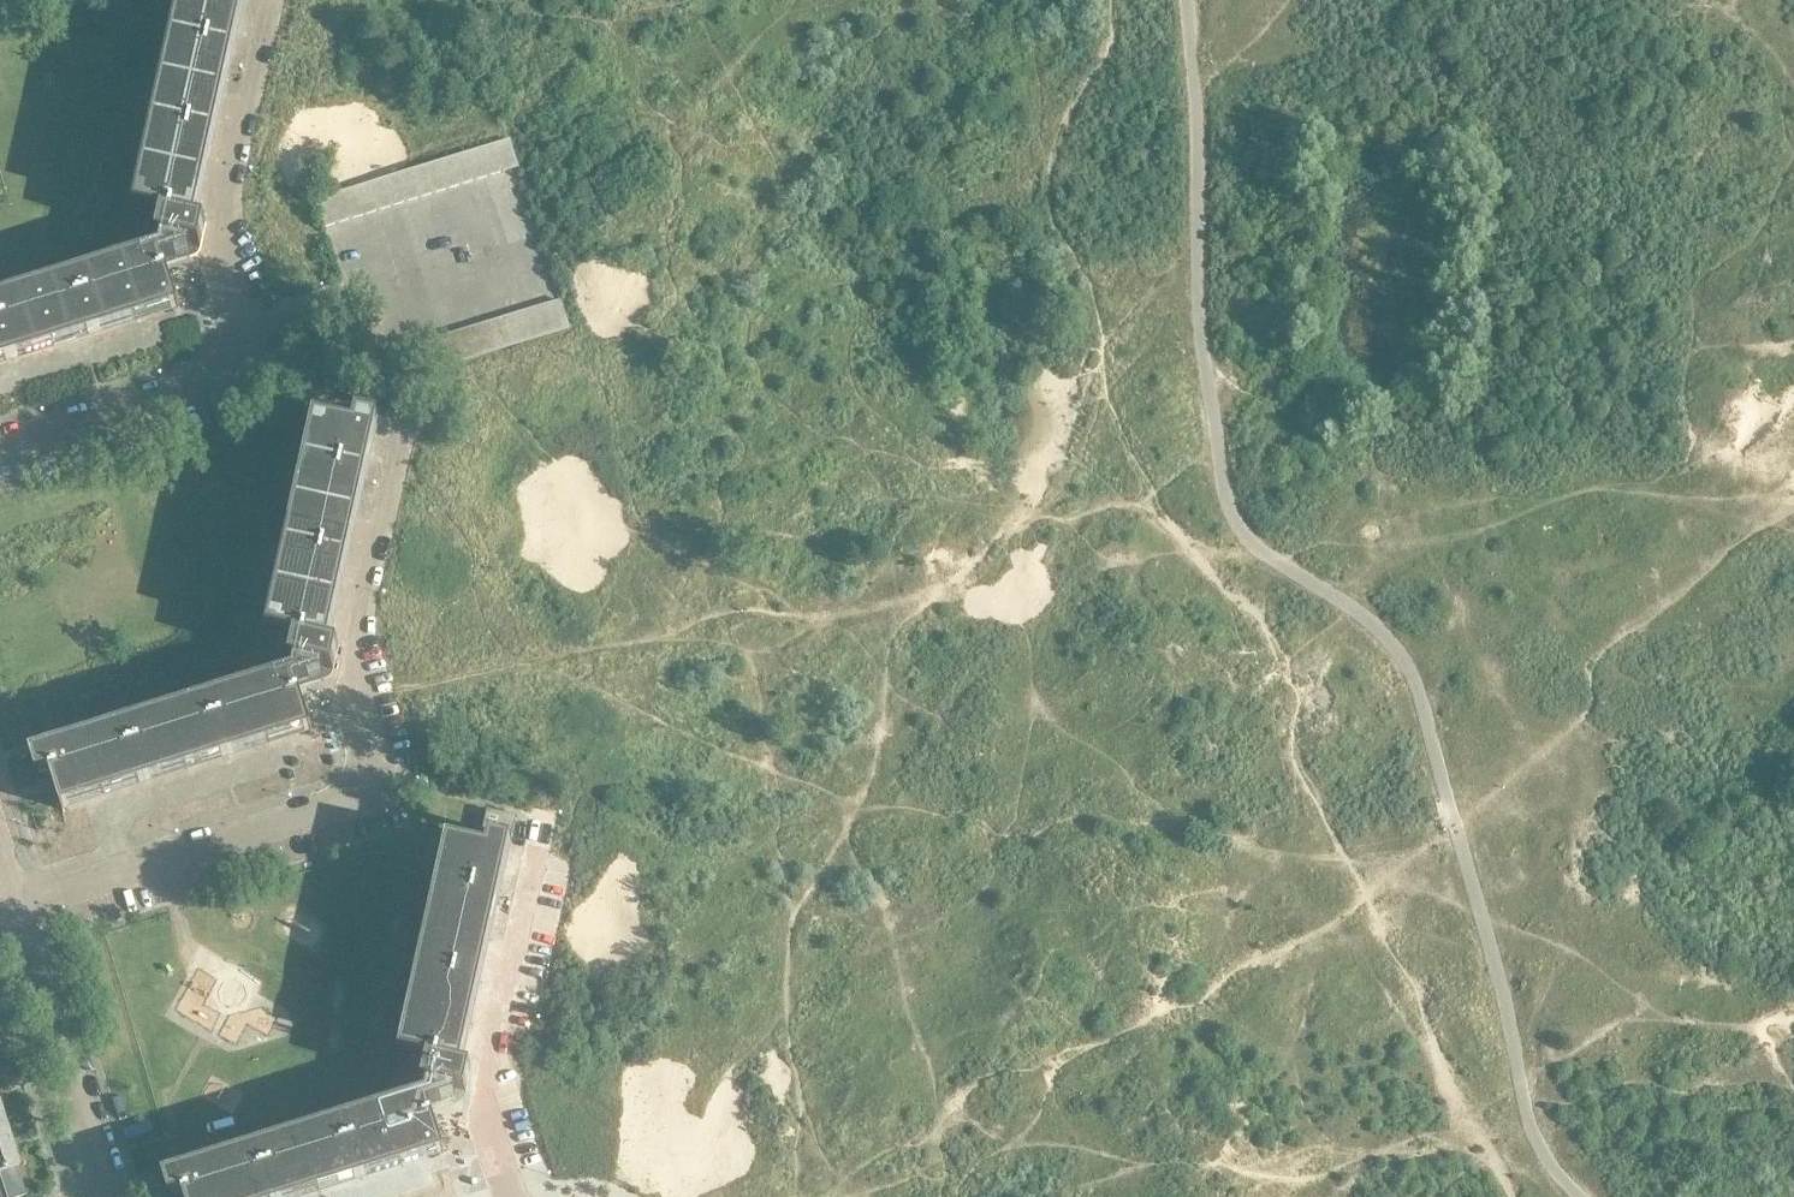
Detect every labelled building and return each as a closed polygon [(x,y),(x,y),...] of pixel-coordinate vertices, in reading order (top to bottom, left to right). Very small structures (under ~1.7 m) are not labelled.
[(0,300),(0,360),(176,305),(177,307),(179,307),(163,258),(187,250),(189,256),(193,255),(194,254),(195,253),(197,252),(198,251),(198,249),(199,247),(199,246),(205,223),(196,221),(193,220),(194,213),(222,93),(222,91),(234,40),(243,0),(222,0),(221,4),(214,2),(204,0),(185,0),(169,71),(162,101),(161,107),(137,208),(162,214),(157,237),(163,238),(160,247),(161,249),(0,300)] [(509,137),(495,141),(503,169),(518,165),(509,137)] [(490,174),(503,169),(495,141),(481,145),(490,174)] [(476,178),(490,174),(481,145),(467,150),(476,178)] [(463,182),(476,178),(467,150),(454,154),(463,182)] [(440,158),(449,186),(463,182),(454,154),(440,158)] [(435,191),(449,186),(440,158),(427,163),(435,191)] [(421,195),(435,191),(427,163),(412,167),(421,195)] [(407,200),(421,195),(412,167),(398,172),(407,200)] [(393,204),(407,200),(398,172),(384,176),(393,204)] [(379,208),(393,204),(384,176),(370,180),(379,208)] [(366,213),(379,208),(370,180),(357,185),(366,213)] [(352,217),(366,213),(357,185),(343,189),(352,217)] [(338,221),(352,217),(343,189),(329,193),(338,221)] [(324,226),(338,221),(329,193),(315,198),(324,226)] [(548,264),(529,269),(535,293),(554,288),(548,264)] [(544,303),(553,331),(568,326),(559,298),(544,303)] [(539,335),(553,331),(544,303),(530,308),(539,335)] [(526,339),(539,335),(530,308),(517,312),(526,339)] [(512,343),(526,339),(517,312),(503,316),(512,343)] [(512,343),(503,316),(490,320),(498,348),(512,343)] [(485,352),(498,348),(490,320),(476,325),(485,352)] [(471,356),(485,352),(476,325),(463,329),(471,356)] [(458,361),(471,356),(463,329),(449,333),(458,361)] [(449,333),(435,338),(444,365),(458,361),(449,333)] [(429,369),(444,365),(435,338),(421,342),(429,369)] [(333,671),(333,670),(337,653),(339,646),(329,644),(329,643),(327,642),(376,418),(357,413),(354,427),(316,418),(269,632),(295,638),(291,661),(296,662),(293,671),(294,672),(31,755),(37,775),(51,771),(62,807),(311,728),(296,681),(321,674),(322,680),(326,679),(328,678),(329,677),(331,676),(331,675),(332,673),(333,671)] [(487,810),(481,834),(489,836),(508,840),(513,816),(487,810)] [(464,1092),(470,1068),(461,1065),(461,1064),(458,1064),(508,840),(489,836),(487,848),(448,839),(400,1052),(427,1058),(422,1082),(427,1083),(425,1093),(425,1094),(163,1176),(169,1196),(182,1192),(184,1196),(292,1196),(443,1149),(429,1102),(453,1095),(455,1101),(460,1099),(462,1098),(463,1097),(464,1095),(464,1094),(464,1092)] [(4,1196),(18,1196),(25,1195),(8,1138),(0,1141),(0,1185),(4,1196)]
